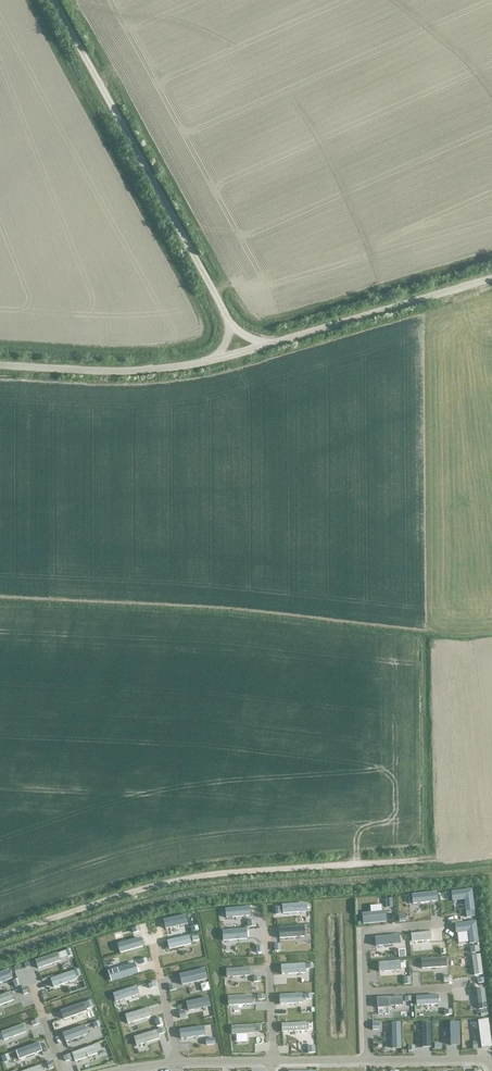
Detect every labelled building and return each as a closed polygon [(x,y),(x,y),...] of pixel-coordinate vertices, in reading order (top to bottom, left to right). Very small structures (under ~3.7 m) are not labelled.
[(473,890),(452,892),(453,902),(465,901),(466,913),(475,912),(473,890)] [(438,893),(413,895),(414,906),(440,903),(438,893)] [(306,913),(306,904),(283,906),(283,914),(306,913)] [(251,917),(250,908),(226,910),(227,919),(251,917)] [(387,923),(386,912),(363,914),(364,925),(387,923)] [(188,925),(186,916),(164,920),(166,929),(188,925)] [(478,922),(456,924),(457,935),(469,934),(470,945),(480,944),(478,922)] [(306,938),(305,928),(280,929),(280,940),(306,938)] [(248,940),(247,930),(223,932),(224,942),(248,940)] [(432,942),(431,933),(412,934),(412,943),(432,942)] [(401,946),(400,936),(376,937),(377,948),(401,946)] [(192,946),(190,937),(168,942),(170,951),(192,946)] [(143,948),(141,939),(118,945),(120,954),(143,948)] [(480,947),(470,948),(471,955),(481,954),(480,947)] [(60,962),(58,954),(36,962),(38,970),(60,962)] [(481,956),(473,957),(476,977),(484,976),(481,956)] [(447,959),(422,961),(423,970),(448,968),(447,959)] [(402,972),(401,962),(379,964),(380,974),(402,972)] [(139,975),(136,964),(108,972),(112,983),(139,975)] [(306,974),(306,965),(282,966),(282,975),(306,974)] [(251,977),(250,969),(227,970),(227,978),(251,977)] [(207,981),(205,970),(180,975),(183,986),(207,981)] [(10,971),(0,975),(0,985),(13,981),(10,971)] [(76,981),(73,972),(51,980),(54,989),(76,981)] [(139,996),(137,988),(114,995),(116,1003),(139,996)] [(488,1010),(486,990),(477,991),(480,1011),(488,1010)] [(11,994),(0,997),(0,1006),(13,1002),(11,994)] [(304,1005),(303,996),(280,997),(280,1006),(304,1005)] [(440,1005),(439,996),(417,998),(417,1007),(440,1005)] [(253,1006),(252,997),(229,998),(229,1007),(242,1006),(253,1006)] [(404,1007),(403,998),(378,999),(378,1010),(390,1010),(390,1007),(404,1007)] [(210,1008),(208,999),(187,1003),(189,1012),(210,1008)] [(91,1001),(85,1003),(87,1010),(94,1008),(91,1001)] [(87,1013),(84,1004),(61,1012),(64,1021),(87,1013)] [(151,1019),(149,1009),(125,1016),(128,1025),(151,1019)] [(479,1022),(483,1049),(491,1048),(491,1039),(489,1021),(479,1022)] [(402,1050),(401,1023),(392,1023),(393,1050),(402,1050)] [(307,1032),(306,1024),(282,1025),(282,1033),(307,1032)] [(431,1024),(422,1024),(423,1049),(432,1049),(431,1024)] [(460,1024),(451,1024),(452,1047),(461,1047),(460,1024)] [(26,1034),(23,1026),(1,1033),(3,1041),(26,1034)] [(256,1034),(255,1026),(232,1027),(232,1036),(256,1034)] [(87,1036),(84,1027),(63,1034),(66,1043),(87,1036)] [(205,1037),(204,1028),(180,1031),(181,1040),(205,1037)] [(159,1041),(157,1032),(134,1038),(137,1047),(159,1041)] [(42,1052),(39,1044),(16,1052),(19,1061),(42,1052)] [(97,1056),(94,1047),(73,1054),(76,1063),(97,1056)] [(10,1062),(8,1055),(2,1057),(4,1064),(10,1062)] [(72,1061),(70,1055),(64,1057),(66,1063),(72,1061)]
